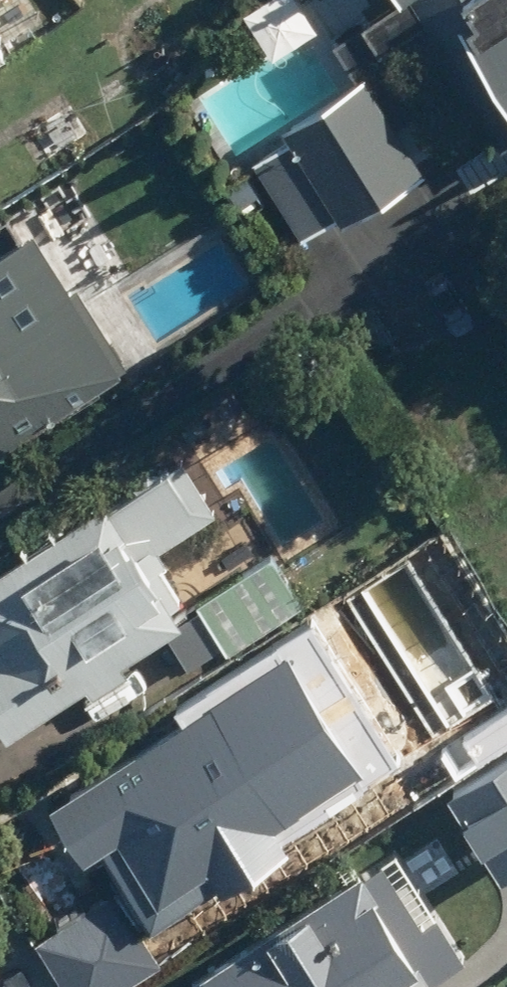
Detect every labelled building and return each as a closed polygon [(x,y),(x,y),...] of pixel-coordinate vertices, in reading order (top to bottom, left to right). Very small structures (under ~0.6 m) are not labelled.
[(47,28),(28,0),(0,0),(0,59),(47,28)] [(337,42),(359,29),(341,0),(281,0),(249,20),(270,52),(188,104),(231,171),(244,163),(294,242),(333,217),(338,225),(426,170),(365,73),(359,77),(337,42)] [(396,2),(361,25),(378,51),(439,10),(506,112),(506,0),(395,0),(396,2)] [(131,368),(75,283),(66,289),(29,232),(0,250),(0,453),(131,368)] [(172,607),(189,595),(159,553),(218,512),(178,456),(103,509),(94,496),(0,563),(0,725),(9,738),(83,685),(91,696),(130,668),(126,661),(168,632),(183,621),(172,607)] [(168,632),(193,667),(222,647),(227,654),(309,597),(278,553),(183,621),(168,632)] [(372,783),(382,735),(313,630),(38,812),(75,869),(97,854),(114,880),(119,886),(147,930),(151,927),(214,886),(219,894),(293,845),(288,838),(372,783)] [(442,787),(500,878),(506,873),(506,746),(442,787)] [(471,964),(396,845),(181,981),(185,986),(433,986),(471,964)] [(169,963),(147,930),(119,886),(33,943),(62,986),(133,986),(169,963)]
